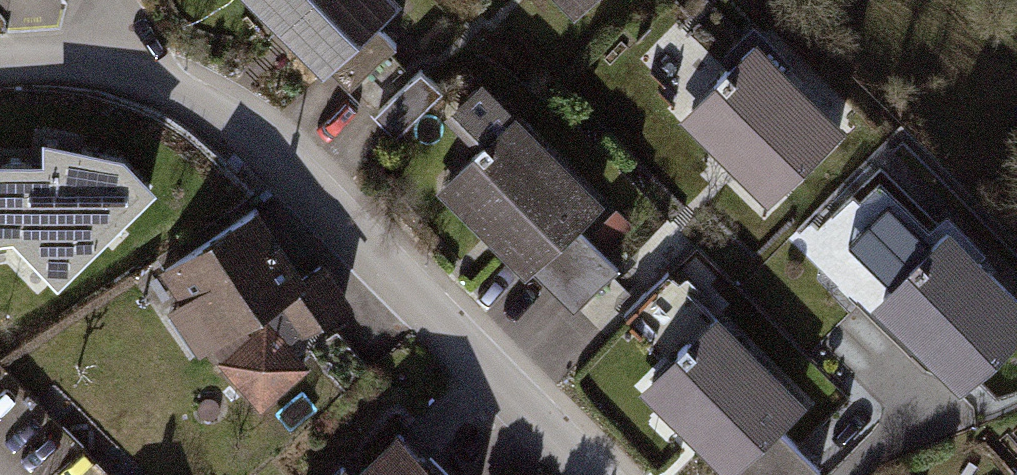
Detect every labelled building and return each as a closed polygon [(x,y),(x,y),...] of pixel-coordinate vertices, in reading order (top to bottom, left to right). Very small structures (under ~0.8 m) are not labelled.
[(390,0),(258,0),(352,94),(398,49),(376,27),(396,7),(390,0)] [(580,14),(594,0),(565,0),(580,14)] [(413,63),(398,49),(352,94),(375,115),(402,89),(395,82),(413,63)] [(722,91),(691,121),(775,204),(846,132),(762,49),(734,78),(731,74),(718,87),(722,91)] [(402,89),(375,115),(396,138),(443,93),(421,71),(402,89)] [(600,209),(515,123),(490,147),(488,144),(474,157),(477,160),(448,188),(556,297),(602,251),(580,229),(600,209)] [(0,161),(0,234),(13,233),(59,274),(152,187),(120,156),(47,139),(47,161),(0,161)] [(261,216),(166,274),(174,288),(188,279),(227,339),(249,325),(257,338),(224,365),(265,410),(310,370),(284,342),(299,329),(307,338),(354,304),(330,268),(307,282),(261,216)] [(882,310),(966,393),(1016,342),(1016,301),(953,238),(925,266),(922,263),(909,276),(913,279),(882,310)] [(602,252),(556,297),(578,319),(624,274),(602,252)] [(716,324),(691,348),(688,345),(675,358),(678,361),(649,389),(734,474),(780,474),(803,452),(781,430),(801,410),(716,324)] [(406,438),(368,474),(442,474),(406,438)] [(781,474),(824,474),(803,454),(781,474)]
